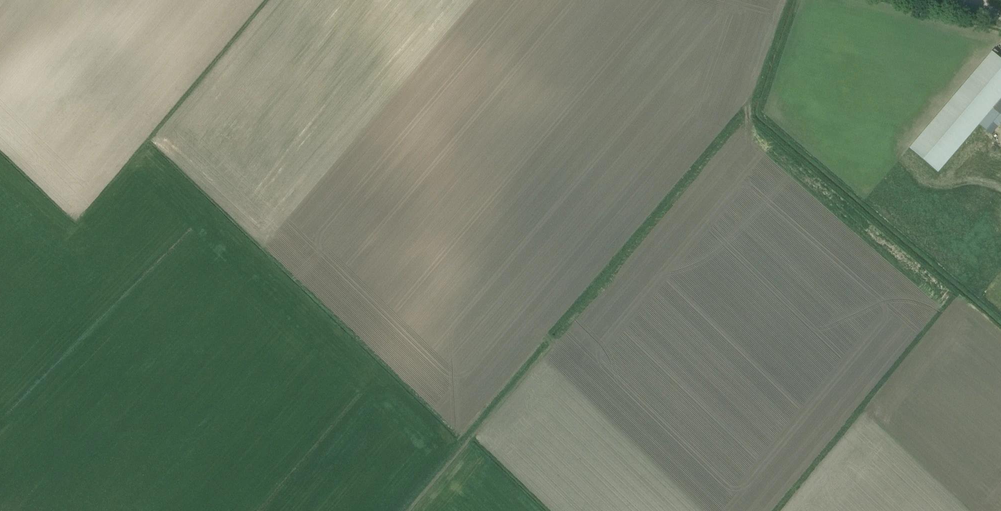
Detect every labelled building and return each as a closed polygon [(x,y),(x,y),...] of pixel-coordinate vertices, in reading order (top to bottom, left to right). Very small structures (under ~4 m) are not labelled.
[(994,109),(1000,101),(1000,59),(992,52),(910,148),(938,172),(993,108),(994,109)]
